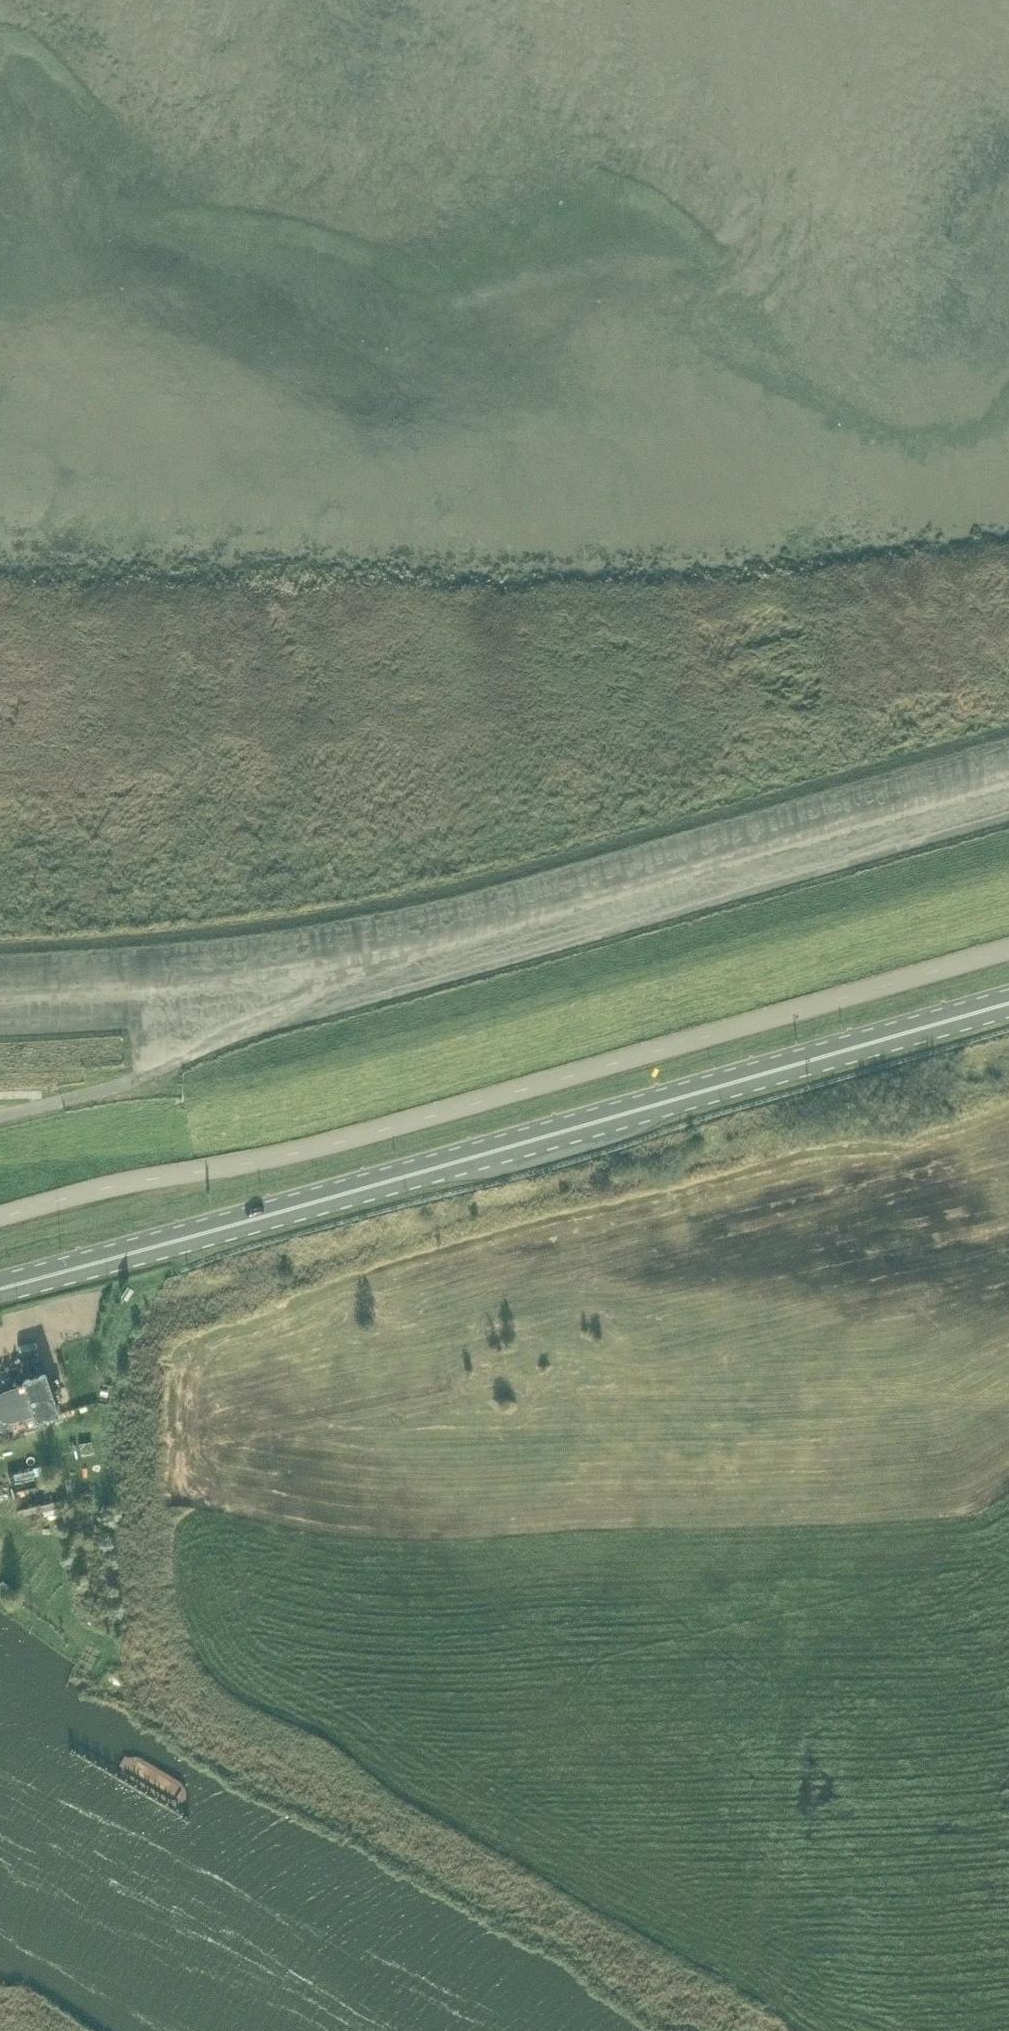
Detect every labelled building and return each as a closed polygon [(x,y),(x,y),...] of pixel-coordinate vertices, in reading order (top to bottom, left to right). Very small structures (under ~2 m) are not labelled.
[(10,1419),(17,1419),(24,1416),(28,1429),(39,1426),(38,1420),(57,1414),(45,1373),(23,1380),(25,1385),(4,1391),(0,1395),(0,1415),(1,1416),(4,1418),(10,1419)] [(40,1489),(19,1494),(21,1503),(42,1499),(40,1489)] [(55,1561),(53,1550),(36,1554),(39,1564),(55,1561)]
